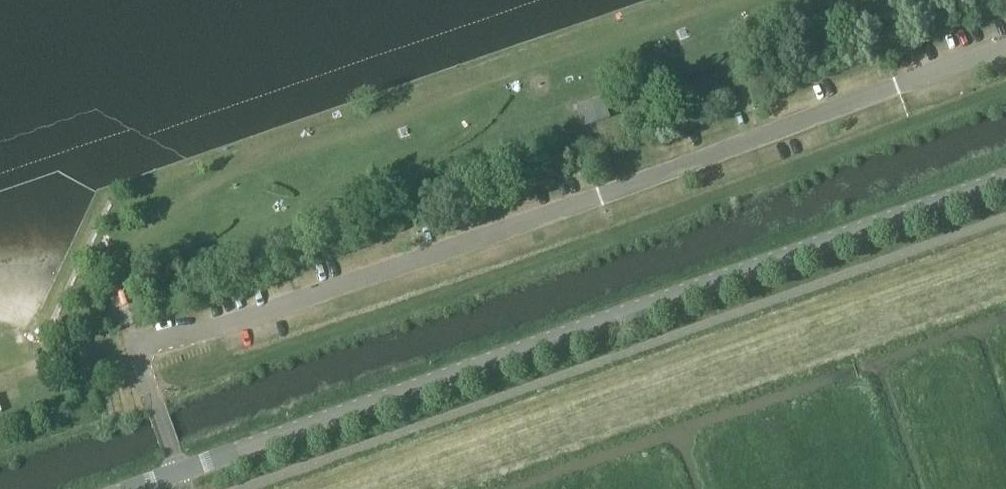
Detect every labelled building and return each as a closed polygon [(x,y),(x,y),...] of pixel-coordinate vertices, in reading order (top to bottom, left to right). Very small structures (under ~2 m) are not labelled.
[(584,126),(607,118),(601,101),(579,109),(584,126)]
